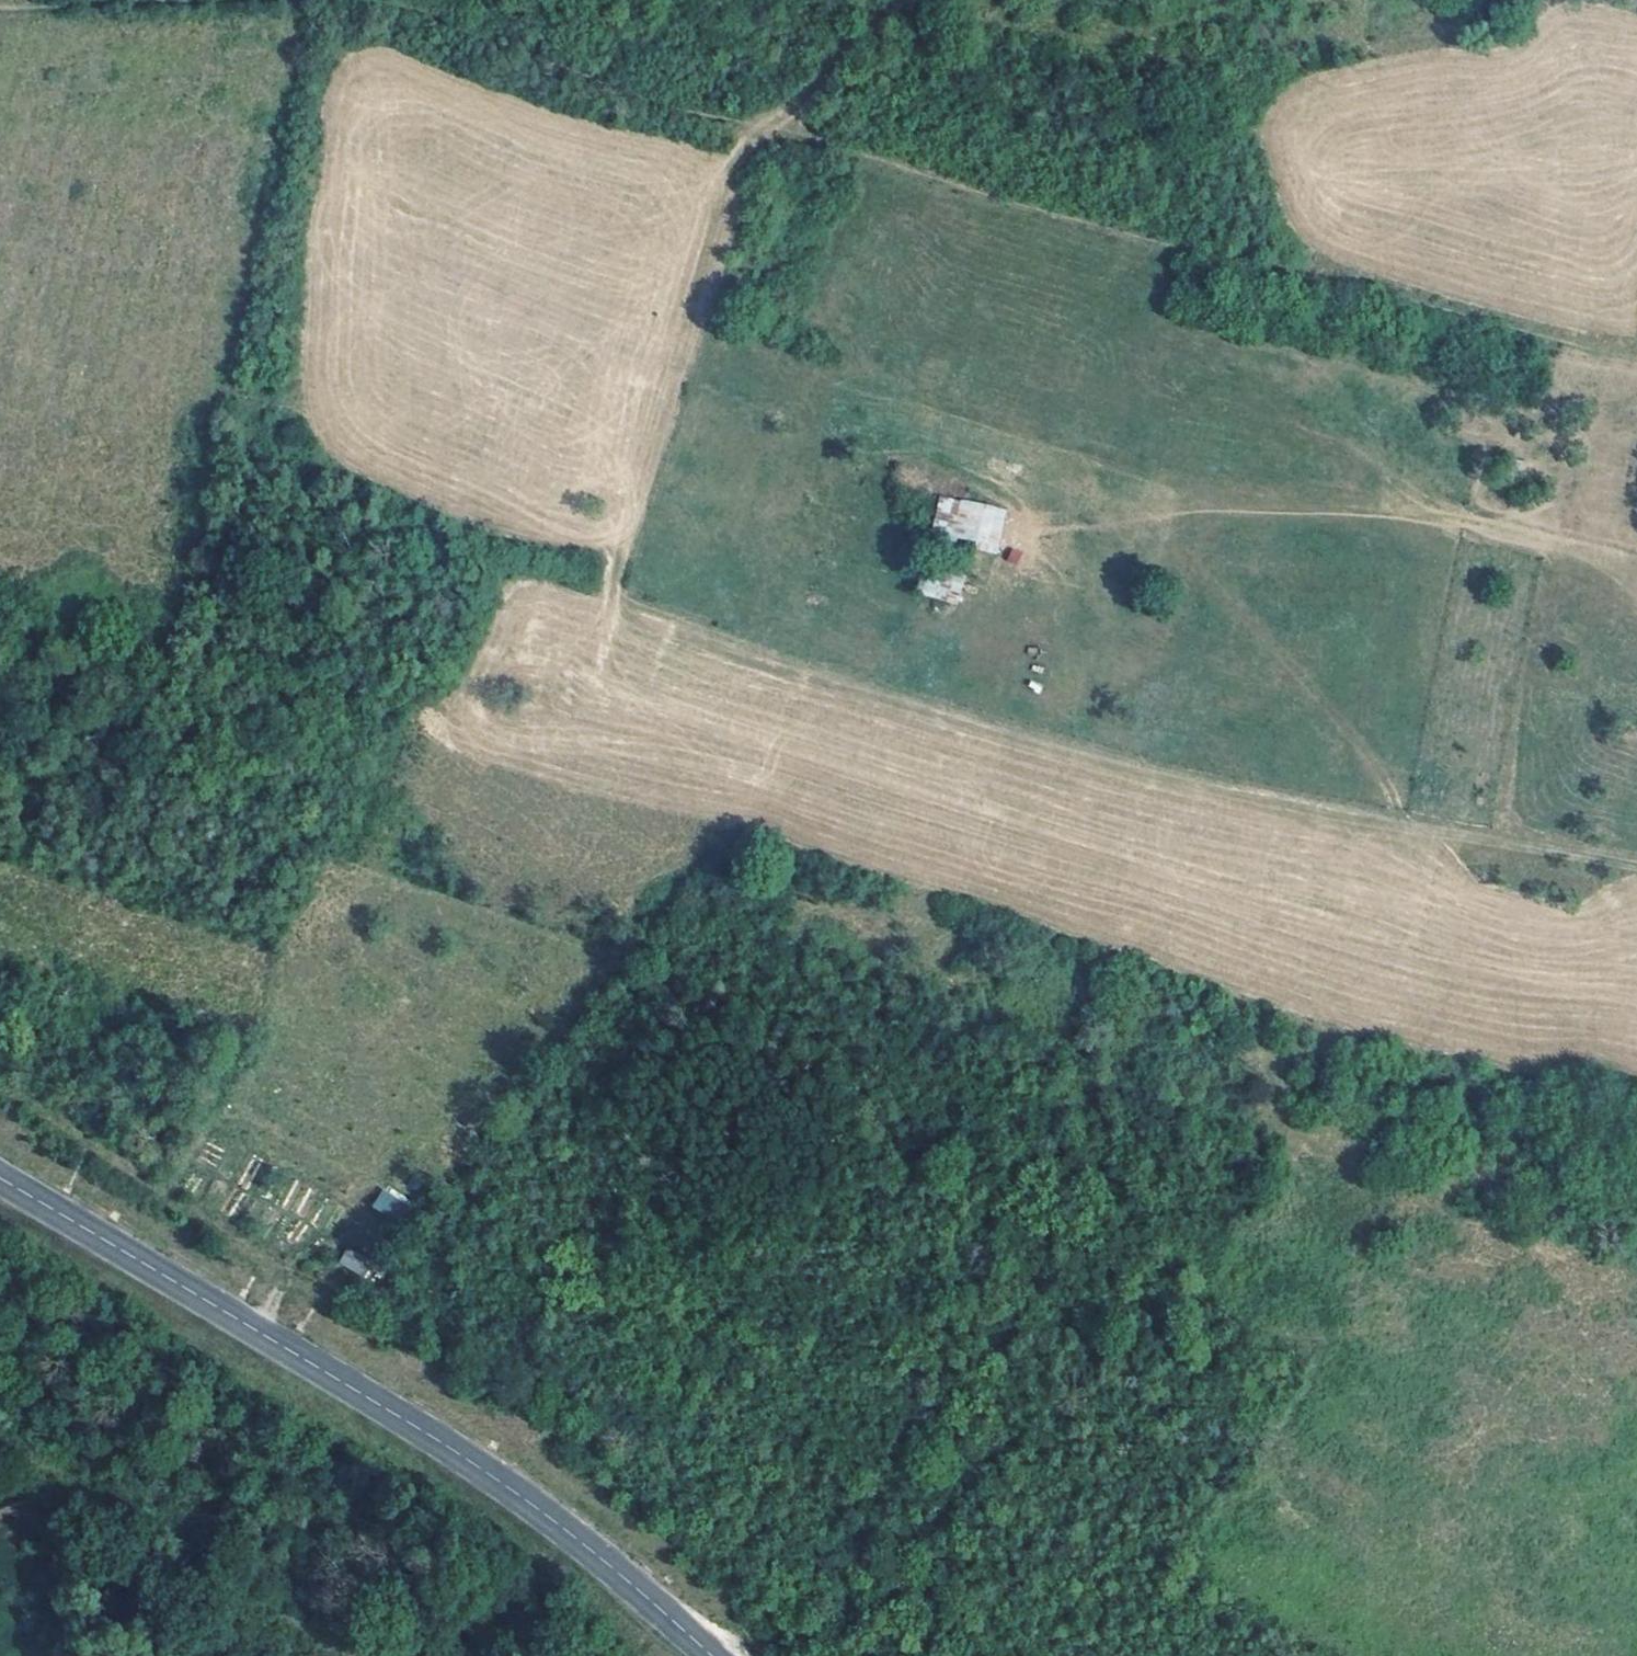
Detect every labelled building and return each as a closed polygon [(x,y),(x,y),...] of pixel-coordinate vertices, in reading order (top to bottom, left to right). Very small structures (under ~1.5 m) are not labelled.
[(1008,509),(939,494),(918,595),(961,604),(973,549),(998,554),(1008,509)] [(381,1189),(372,1209),(407,1224),(416,1204),(381,1189)] [(372,1283),(382,1268),(348,1247),(339,1261),(372,1283)]
